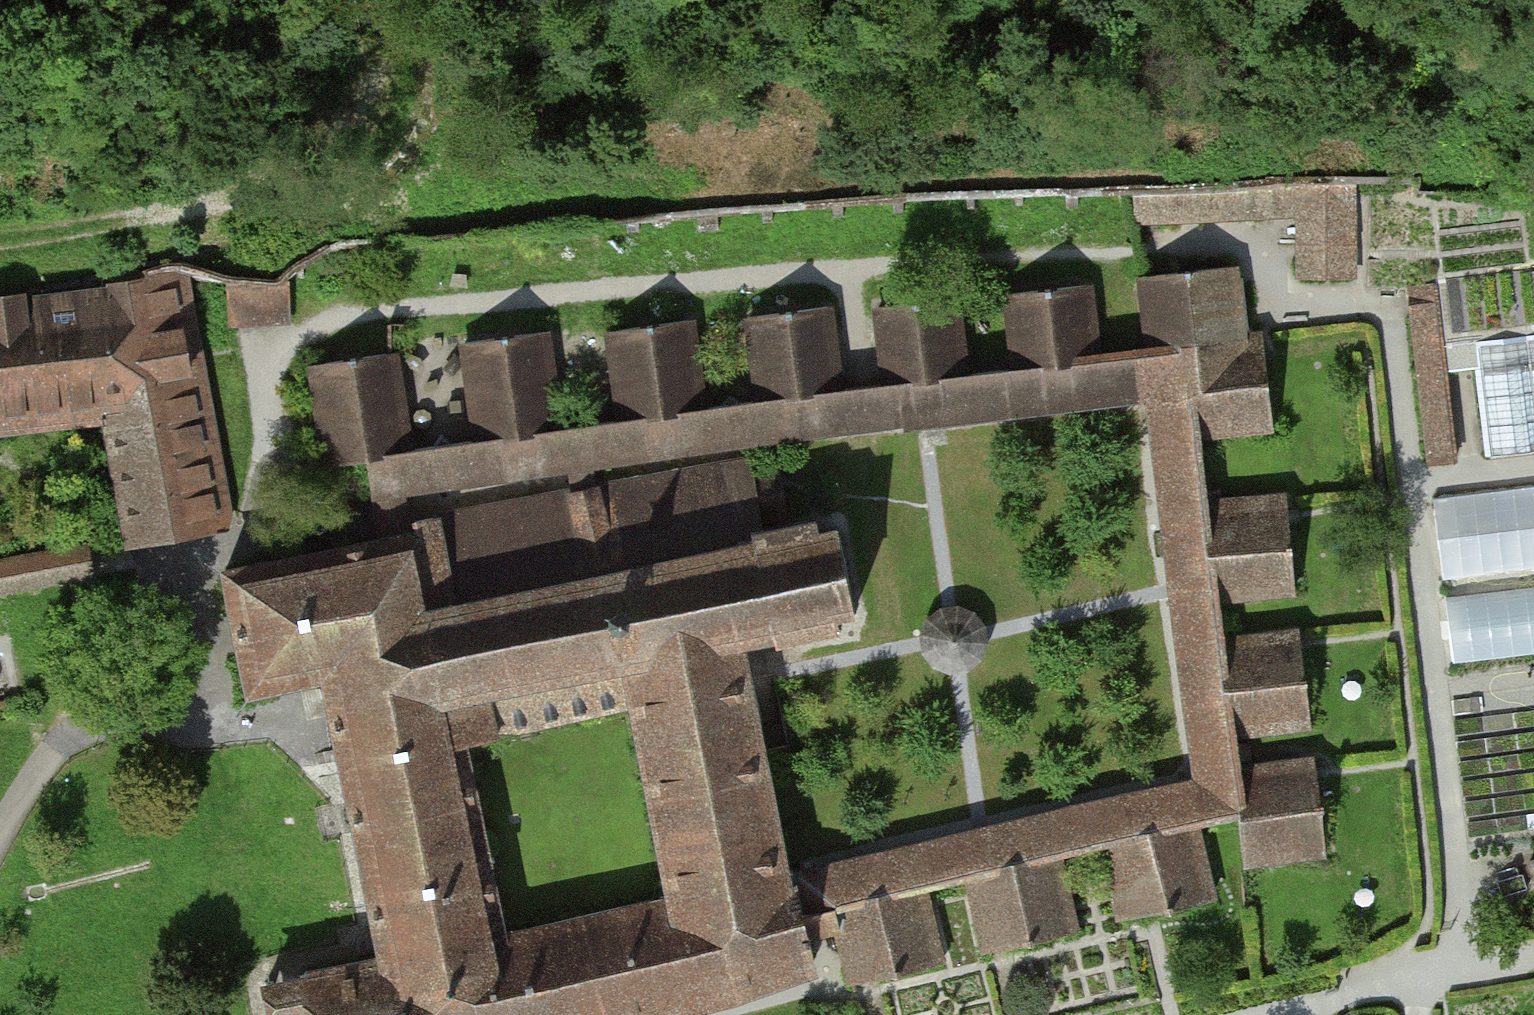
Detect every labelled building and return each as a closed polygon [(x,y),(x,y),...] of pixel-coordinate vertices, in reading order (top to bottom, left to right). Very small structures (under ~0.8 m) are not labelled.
[(1137,188),(1137,219),(1244,217),(1300,212),(1299,274),(1352,275),(1352,209),(1353,180),(1301,179),(1271,180),(1137,188)] [(106,401),(130,542),(218,525),(170,270),(169,263),(85,289),(45,296),(45,299),(43,309),(23,312),(21,301),(21,296),(0,298),(0,413),(106,401)] [(1152,350),(1187,346),(1242,339),(1234,266),(1146,276),(1143,277),(1152,350)] [(275,282),(230,277),(230,321),(237,321),(252,320),(262,320),(287,318),(285,276),(275,282)] [(1087,284),(1009,294),(1018,369),(1095,359),(1087,284)] [(1435,284),(1410,287),(1410,290),(1412,306),(1431,463),(1455,460),(1437,306),(1435,290),(1435,284)] [(954,298),(879,307),(889,384),(964,375),(954,298)] [(828,307),(749,317),(761,401),(839,390),(828,307)] [(690,320),(611,331),(623,419),(703,408),(690,320)] [(544,331),(466,342),(479,439),(558,429),(544,331)] [(1476,341),(1479,367),(1491,457),(1533,452),(1533,335),(1527,336),(1476,341)] [(1242,339),(1187,346),(1198,435),(1274,426),(1266,353),(1264,342),(1264,337),(1242,339)] [(1244,814),(1239,771),(1236,745),(1234,732),(1223,640),(1218,598),(1205,493),(1198,435),(1187,346),(1152,350),(1095,359),(1018,369),(964,375),(889,384),(839,390),(761,401),(740,403),(730,396),(723,405),(703,408),(623,419),(599,423),(589,415),(583,425),(558,429),(479,439),(449,443),(441,437),(434,445),(407,449),(366,455),(367,461),(373,494),(402,490),(569,466),(592,463),(749,441),(893,421),(893,424),(906,422),(907,425),(926,424),(1149,399),(1173,590),(1197,779),(980,830),(796,874),(804,917),(807,934),(824,931),(840,927),(836,910),(924,889),(969,879),(1058,858),(1104,847),(1192,826),(1238,815),(1244,814)] [(389,354),(314,365),(322,422),(328,466),(367,461),(366,455),(407,449),(394,353),(389,354)] [(592,463),(569,466),(574,495),(596,490),(592,463)] [(418,530),(408,533),(379,541),(299,557),(225,571),(250,693),(324,679),(327,690),(340,754),(384,960),(304,975),(305,981),(312,1014),(641,1014),(643,1014),(695,1003),(711,999),(806,966),(814,963),(807,934),(804,917),(796,874),(794,869),(787,871),(750,682),(743,642),(624,667),(488,697),(454,704),(444,655),(434,608),(752,540),(751,534),(761,532),(760,518),(785,515),(779,472),(754,478),(749,468),(695,469),(596,490),(574,495),(415,521),(418,530)] [(1434,499),(1443,579),(1533,568),(1533,487),(1434,499)] [(402,490),(373,494),(379,541),(408,533),(402,490)] [(1216,492),(1205,493),(1218,598),(1294,589),(1289,512),(1288,503),(1288,498),(1218,505),(1216,492)] [(752,540),(434,608),(444,655),(454,704),(488,697),(624,667),(743,642),(773,635),(775,643),(840,629),(838,617),(855,614),(837,528),(819,532),(816,520),(761,532),(751,534),(752,540)] [(93,574),(92,563),(91,552),(89,544),(0,559),(0,591),(93,574)] [(1298,632),(1223,640),(1234,732),(1309,723),(1300,645),(1299,635),(1298,632)] [(1246,743),(1236,745),(1239,771),(1244,814),(1238,815),(1243,867),(1246,867),(1250,866),(1249,861),(1326,852),(1317,774),(1316,766),(1315,761),(1249,769),(1246,743)] [(1192,826),(1104,847),(1122,920),(1134,917),(1141,915),(1209,899),(1192,826)] [(1058,858),(969,879),(986,952),(998,949),(1075,931),(1058,858)] [(924,889),(836,910),(840,927),(854,983),(864,981),(941,963),(924,889)] [(261,989),(266,1014),(312,1014),(305,981),(287,985),(261,989)]
